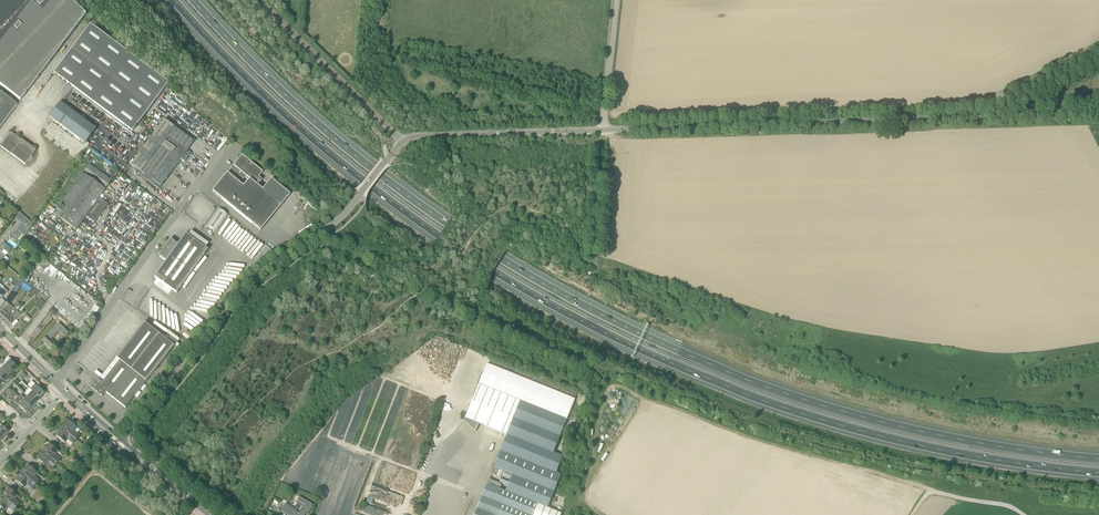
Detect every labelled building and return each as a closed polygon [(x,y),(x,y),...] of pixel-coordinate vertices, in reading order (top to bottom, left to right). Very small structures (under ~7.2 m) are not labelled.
[(20,101),(86,14),(71,0),(0,0),(0,85),(20,101)] [(169,83),(90,25),(54,74),(132,132),(169,83)] [(17,105),(0,92),(0,128),(17,105)] [(48,118),(84,144),(95,129),(59,103),(48,118)] [(159,189),(173,169),(181,159),(185,162),(191,153),(187,150),(194,141),(165,119),(131,165),(141,172),(139,175),(159,189)] [(7,137),(32,156),(36,151),(11,132),(7,137)] [(0,146),(25,165),(32,156),(7,137),(0,146)] [(262,190),(258,186),(262,180),(259,177),(263,172),(242,155),(234,165),(233,165),(234,166),(212,191),(260,231),(281,205),(290,195),(271,179),(263,190),(262,190)] [(67,190),(67,191),(69,192),(66,197),(64,195),(62,199),(64,200),(53,214),(76,230),(86,217),(94,223),(107,204),(99,198),(112,180),(89,164),(77,181),(74,186),(72,184),(67,190)] [(228,215),(219,208),(206,226),(216,233),(228,215)] [(27,219),(13,234),(12,233),(10,237),(15,241),(18,238),(21,233),(24,236),(33,224),(27,219)] [(154,284),(169,294),(172,290),(177,293),(208,250),(205,248),(209,244),(191,231),(188,236),(185,234),(182,239),(178,236),(174,242),(170,239),(160,253),(162,254),(160,257),(166,261),(154,277),(157,279),(154,284)] [(2,260),(3,261),(4,260),(3,259),(9,252),(5,249),(7,246),(3,242),(0,246),(0,263),(2,260)] [(122,274),(125,267),(115,262),(112,269),(122,274)] [(23,277),(28,281),(31,277),(26,273),(23,277)] [(15,295),(22,286),(25,281),(21,278),(11,292),(12,292),(6,302),(9,304),(10,305),(16,296),(15,295)] [(33,287),(25,282),(22,286),(30,291),(33,287)] [(29,292),(30,292),(33,296),(34,295),(38,297),(41,300),(35,307),(39,309),(44,303),(48,298),(34,287),(31,290),(30,292),(29,292)] [(4,323),(8,327),(17,318),(21,314),(18,312),(22,307),(18,303),(14,308),(10,312),(5,318),(7,320),(4,323)] [(6,308),(0,315),(0,319),(4,323),(7,320),(5,318),(10,312),(6,308)] [(188,314),(184,320),(197,330),(202,324),(188,314)] [(32,320),(28,316),(23,321),(28,325),(32,320)] [(51,349),(56,343),(51,339),(59,331),(65,336),(69,332),(58,323),(42,341),(51,349)] [(125,408),(174,346),(144,323),(116,358),(117,359),(100,380),(98,379),(91,388),(102,397),(105,393),(106,392),(125,408)] [(100,375),(116,360),(106,350),(101,349),(101,351),(102,352),(99,354),(105,360),(106,360),(104,362),(103,366),(100,363),(90,361),(89,365),(90,366),(95,367),(92,370),(90,368),(88,367),(87,370),(93,376),(97,376),(99,379),(100,375)] [(18,367),(10,360),(5,365),(13,372),(18,367)] [(479,424),(499,431),(519,377),(487,364),(465,418),(464,421),(476,432),(479,424)] [(5,365),(1,370),(8,377),(13,372),(5,365)] [(8,377),(1,370),(0,371),(0,378),(4,382),(8,377)] [(512,475),(507,489),(549,506),(561,475),(557,473),(563,456),(554,453),(575,399),(519,377),(499,431),(507,435),(494,467),(512,475)] [(31,389),(33,391),(40,399),(45,394),(35,384),(31,389)] [(28,396),(36,403),(40,399),(33,391),(28,396)] [(28,396),(26,398),(21,394),(19,397),(31,408),(36,403),(28,396)] [(26,413),(31,408),(19,397),(18,398),(22,402),(19,406),(21,408),(17,413),(19,415),(24,411),(26,413)] [(76,440),(80,436),(74,432),(77,428),(68,421),(62,428),(76,440)] [(2,425),(0,427),(0,433),(4,437),(9,432),(2,425)] [(62,428),(56,435),(65,443),(68,439),(73,444),(76,440),(62,428)] [(58,451),(49,444),(43,451),(57,463),(60,459),(55,455),(58,451)] [(43,451),(37,459),(46,466),(49,463),(54,467),(57,463),(43,451)] [(36,473),(28,465),(22,473),(36,484),(39,480),(34,476),(36,473)] [(16,480),(24,487),(30,491),(36,484),(22,473),(16,480)] [(489,479),(481,499),(522,514),(561,514),(562,513),(548,508),(549,506),(507,489),(506,491),(500,489),(502,484),(499,483),(489,479)] [(17,496),(9,488),(2,496),(16,507),(20,503),(14,499),(17,496)] [(0,499),(0,506),(5,510),(8,507),(13,511),(16,507),(2,496),(0,499)] [(285,512),(290,514),(305,514),(307,514),(313,505),(300,497),(296,502),(303,506),(299,513),(292,509),(293,508),(289,506),(285,503),(281,510),(285,512)] [(481,499),(475,514),(522,514),(481,499)]
